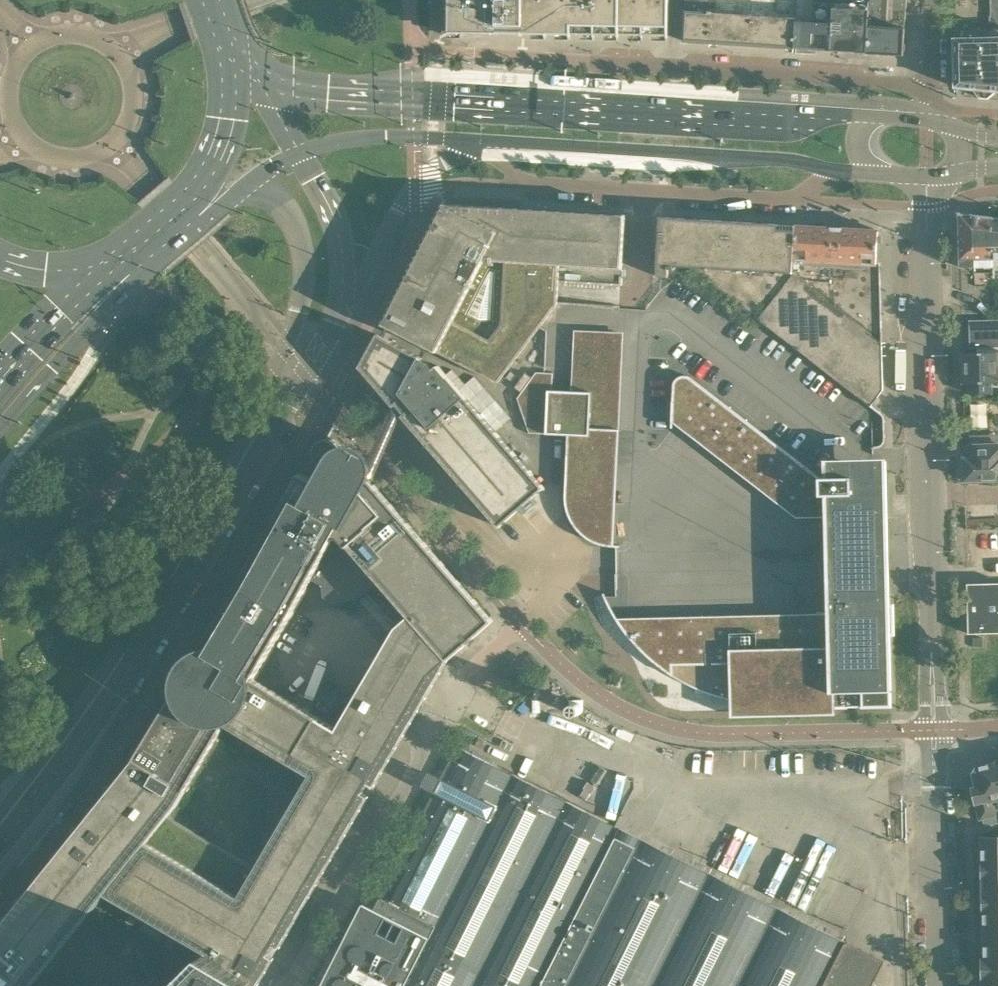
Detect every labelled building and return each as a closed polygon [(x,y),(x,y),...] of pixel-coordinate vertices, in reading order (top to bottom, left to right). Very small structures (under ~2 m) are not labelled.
[(451,33),(498,33),(664,36),(668,36),(669,0),(452,0),(451,33)] [(679,41),(795,48),(796,20),(797,0),(682,0),(679,41)] [(830,50),(833,2),(816,1),(816,0),(797,0),(796,20),(795,48),(830,50)] [(833,2),(830,50),(867,53),(868,26),(869,0),(853,0),(853,3),(833,2)] [(868,26),(867,53),(903,55),(906,0),(869,0),(868,26)] [(991,17),(990,17),(990,28),(997,28),(997,17),(991,17)] [(979,98),(988,99),(995,93),(995,91),(997,91),(997,37),(975,37),(975,30),(955,30),(955,38),(956,87),(974,89),(973,91),(979,98)] [(625,215),(445,204),(383,324),(498,383),(539,328),(557,304),(558,292),(558,282),(621,286),(625,215)] [(992,217),(959,214),(959,260),(960,267),(974,267),(975,271),(993,271),(993,270),(994,270),(994,266),(992,217)] [(795,227),(660,218),(657,276),(662,277),(668,277),(668,275),(669,269),(674,269),(674,267),(675,267),(676,266),(691,267),(753,315),(764,301),(768,304),(776,295),(792,274),(795,227)] [(878,238),(878,231),(795,225),(795,227),(792,274),(794,272),(882,339),(880,263),(877,262),(878,238)] [(776,295),(768,304),(769,305),(758,319),(870,406),(883,389),(882,339),(794,272),(792,274),(776,295)] [(969,320),(970,347),(976,347),(997,347),(997,319),(969,320)] [(572,329),(570,391),(592,392),(590,428),(590,429),(590,436),(568,435),(566,504),(568,511),(569,517),(572,523),(575,528),(579,533),(584,538),(592,541),(597,544),(605,546),(611,546),(615,441),(620,332),(572,329)] [(422,358),(384,337),(378,334),(377,335),(360,367),(361,368),(366,374),(376,386),(388,400),(394,406),(394,407),(395,405),(372,458),(365,473),(371,479),(376,475),(402,416),(499,526),(530,499),(545,487),(496,432),(460,391),(438,365),(435,368),(429,363),(422,358)] [(962,352),(963,384),(969,383),(969,394),(992,394),(991,383),(997,383),(997,347),(976,347),(976,352),(962,352)] [(516,374),(510,369),(505,375),(511,380),(516,374)] [(525,372),(514,387),(521,392),(532,377),(525,372)] [(548,393),(548,390),(549,373),(545,372),(534,372),(532,377),(521,392),(518,396),(529,434),(546,434),(548,393)] [(820,477),(689,376),(685,375),(682,375),(678,377),(675,380),(674,382),(673,383),(673,385),(671,422),(673,422),(690,435),(793,515),(798,508),(821,478),(820,477)] [(511,419),(475,378),(460,391),(496,432),(504,425),(511,419)] [(563,435),(568,435),(590,436),(590,429),(590,428),(592,392),(570,391),(548,390),(548,393),(546,434),(563,435)] [(973,424),(989,424),(989,402),(973,402),(973,424)] [(315,474),(316,475),(316,476),(317,477),(315,481),(301,473),(239,584),(201,649),(197,650),(194,652),(191,654),(188,656),(185,659),(183,661),(181,664),(179,667),(177,671),(176,674),(175,678),(174,681),(174,685),(174,686),(174,688),(174,691),(174,694),(147,738),(135,758),(123,774),(111,784),(104,797),(93,806),(86,819),(75,828),(68,842),(57,851),(50,864),(39,873),(32,887),(21,896),(14,909),(2,918),(0,923),(0,985),(31,985),(51,961),(60,950),(78,928),(91,911),(106,893),(129,906),(141,913),(172,931),(184,938),(207,952),(174,985),(258,985),(259,985),(275,957),(269,954),(274,944),(280,948),(369,796),(363,792),(369,783),(374,786),(413,720),(447,662),(448,659),(493,621),(375,484),(371,479),(365,473),(372,458),(372,457),(369,453),(366,450),(364,449),(361,447),(358,445),(354,444),(349,444),(347,444),(341,446),(337,442),(336,441),(333,440),(331,439),(328,438),(325,438),(322,439),(321,440),(319,441),(318,443),(317,445),(316,447),(315,448),(315,450),(315,451),(315,453),(315,455),(316,456),(316,458),(318,460),(323,466),(321,470),(320,469),(319,469),(317,469),(316,470),(315,471),(315,472),(315,473),(315,474)] [(969,445),(969,458),(964,458),(965,480),(997,479),(997,445),(969,445)] [(891,680),(893,680),(887,458),(873,458),(825,459),(825,477),(820,477),(821,478),(798,508),(802,510),(819,509),(820,517),(828,516),(830,574),(830,612),(615,618),(621,627),(628,636),(635,644),(643,652),(651,660),(659,667),(668,673),(678,679),(687,685),(697,689),(708,693),(718,697),(729,699),(731,700),(731,716),(836,714),(835,707),(891,705),(891,680)] [(968,583),(967,583),(968,634),(997,633),(997,583),(968,583)] [(579,700),(569,700),(569,708),(569,709),(569,710),(570,711),(570,712),(571,713),(572,713),(572,714),(573,714),(574,715),(575,715),(576,715),(577,715),(578,715),(579,715),(579,714),(580,714),(581,713),(581,712),(582,712),(582,711),(582,710),(583,710),(583,709),(583,708),(583,703),(583,699),(579,700)] [(404,985),(871,985),(884,962),(864,952),(818,929),(749,894),(680,858),(615,825),(479,756),(459,746),(457,744),(440,778),(438,777),(432,790),(434,791),(379,898),(385,901),(384,902),(434,928),(404,985)] [(972,787),(975,803),(979,819),(982,818),(984,824),(997,821),(996,815),(994,810),(997,809),(997,762),(997,760),(996,760),(997,762),(976,767),(972,773),(976,787),(972,787)] [(982,861),(997,861),(997,836),(981,837),(982,861)] [(982,861),(982,885),(997,885),(997,861),(982,861)] [(982,885),(983,909),(997,909),(997,885),(982,885)] [(434,928),(384,902),(379,912),(363,904),(323,983),(321,985),(404,985),(434,928)] [(983,909),(983,933),(997,933),(997,909),(983,909)] [(983,933),(984,957),(997,956),(997,933),(983,933)] [(982,958),(982,982),(983,985),(997,985),(997,956),(984,957),(984,958),(982,958)]
